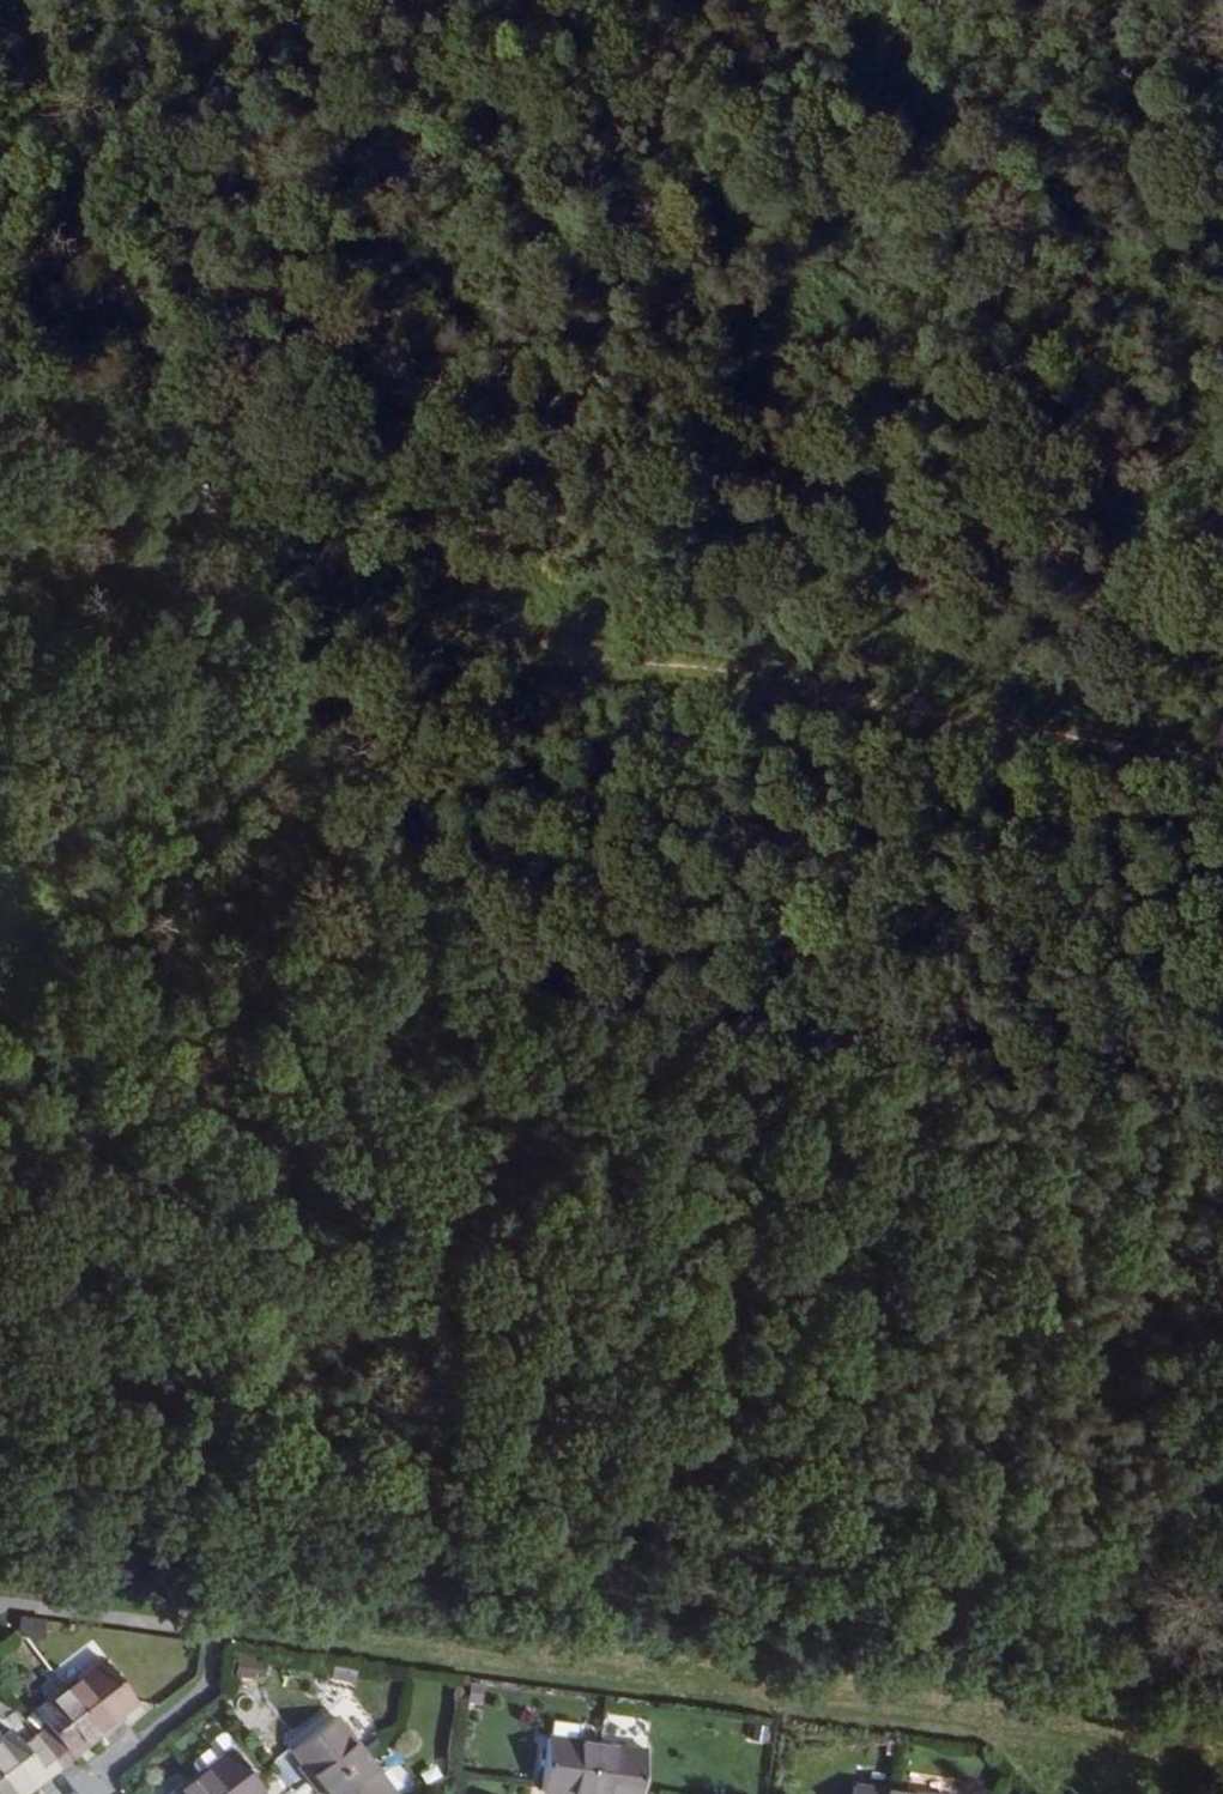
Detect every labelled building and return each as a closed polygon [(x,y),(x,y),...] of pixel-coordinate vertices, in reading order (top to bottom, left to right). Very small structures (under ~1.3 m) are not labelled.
[(17,1615),(16,1635),(40,1637),(41,1617),(17,1615)] [(137,1701),(103,1658),(65,1688),(98,1731),(100,1734),(115,1724),(112,1720),(137,1701)] [(235,1659),(232,1676),(258,1681),(261,1664),(235,1659)] [(38,1709),(49,1724),(36,1735),(60,1765),(73,1755),(71,1752),(98,1731),(65,1688),(38,1709)] [(319,1790),(365,1754),(336,1717),(295,1747),(313,1773),(309,1777),(319,1790)] [(547,1734),(572,1735),(573,1720),(547,1719),(547,1734)] [(11,1730),(0,1739),(0,1772),(16,1793),(45,1773),(47,1776),(60,1765),(36,1735),(22,1745),(11,1730)] [(186,1761),(197,1776),(231,1749),(237,1745),(230,1734),(221,1732),(207,1745),(203,1740),(185,1753),(186,1761)] [(599,1743),(550,1736),(544,1789),(576,1793),(592,1793),(599,1743)] [(647,1750),(599,1743),(592,1793),(641,1793),(647,1750)] [(193,1779),(205,1793),(261,1793),(264,1792),(231,1749),(197,1776),(193,1779)] [(395,1793),(365,1754),(319,1790),(323,1793),(395,1793)] [(16,1793),(0,1772),(0,1793),(17,1793),(16,1793)] [(193,1779),(173,1793),(205,1793),(193,1779)]
